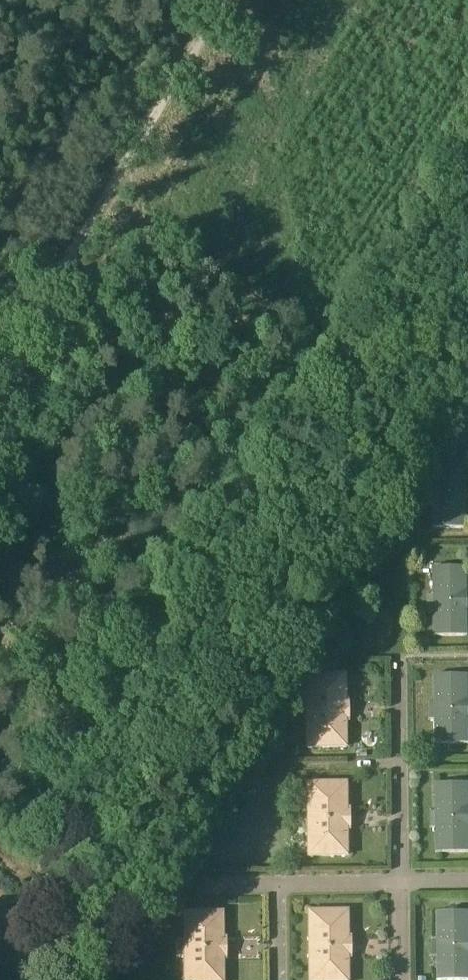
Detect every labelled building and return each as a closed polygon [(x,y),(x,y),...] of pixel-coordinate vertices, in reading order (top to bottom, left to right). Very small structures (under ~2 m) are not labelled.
[(467,500),(467,487),(466,487),(465,458),(431,460),(432,488),(426,489),(426,505),(432,504),(433,529),(467,528),(467,500)] [(467,595),(466,567),(432,568),(433,597),(427,597),(427,613),(433,613),(434,637),(467,636),(467,623),(467,609),(467,595)] [(349,700),(347,700),(347,674),(305,674),(305,749),(347,749),(347,723),(349,723),(349,700)] [(467,675),(433,676),(434,705),(428,705),(428,721),(434,720),(435,745),(467,744),(467,694),(467,675)] [(348,782),(306,782),(307,858),(349,857),(348,831),(350,831),(350,808),(348,808),(348,782)] [(434,784),(435,813),(428,813),(429,829),(435,829),(436,853),(467,852),(467,787),(467,783),(434,784)] [(349,936),(349,910),(307,910),(308,979),(349,979),(349,959),(352,959),(351,936),(349,936)] [(224,938),(224,911),(182,912),(183,941),(176,941),(176,958),(183,958),(183,979),(225,979),(225,961),(227,961),(227,938),(224,938)] [(435,913),(436,941),(430,941),(431,957),(436,957),(437,979),(467,979),(467,911),(435,913)]
